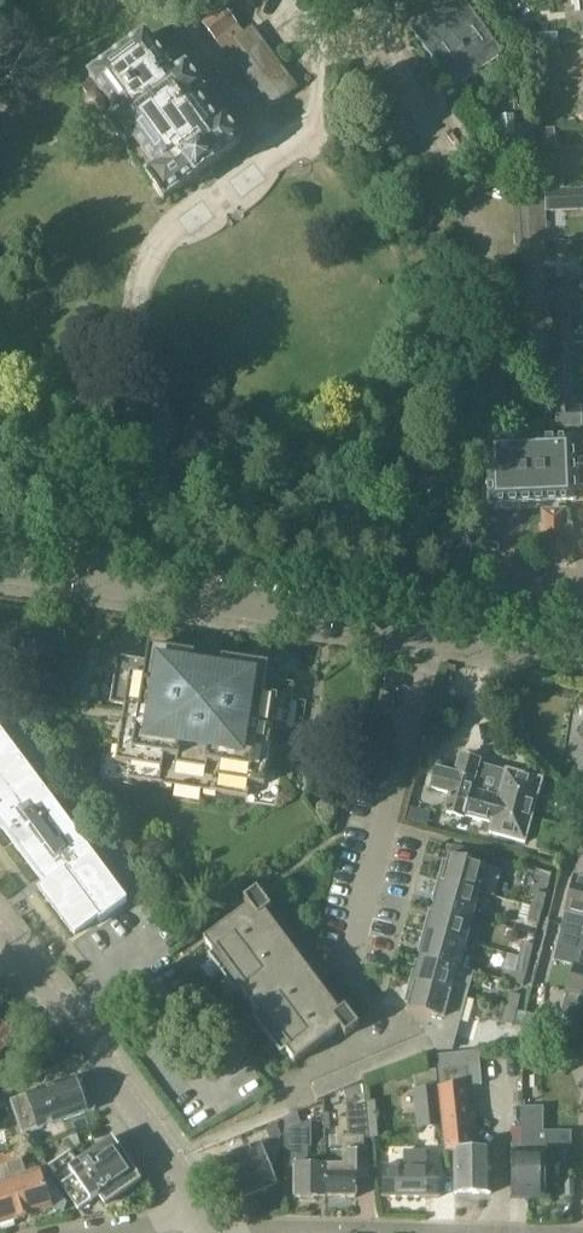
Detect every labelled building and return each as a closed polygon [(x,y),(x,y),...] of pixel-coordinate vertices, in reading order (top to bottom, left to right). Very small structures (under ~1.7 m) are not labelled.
[(411,28),(454,88),(503,53),(465,0),(450,0),(411,28)] [(269,108),(298,86),(253,26),(245,33),(225,7),(204,24),(269,108)] [(85,90),(90,97),(89,99),(89,100),(88,102),(88,104),(88,106),(88,109),(89,111),(90,112),(91,115),(93,116),(94,117),(96,118),(98,119),(99,119),(102,119),(104,119),(106,118),(111,125),(110,126),(128,149),(136,143),(157,170),(148,177),(166,200),(195,179),(197,181),(215,167),(214,165),(243,143),(225,120),(217,125),(206,110),(213,104),(187,68),(176,76),(146,36),(90,77),(95,83),(85,90)] [(554,356),(553,335),(544,182),(519,184),(529,357),(554,356)] [(582,210),(582,189),(546,190),(546,212),(582,210)] [(552,319),(571,319),(570,279),(550,280),(552,319)] [(571,319),(552,319),(553,335),(572,334),(571,319)] [(571,391),(574,391),(572,358),(552,359),(554,388),(571,388),(571,391)] [(575,408),(574,391),(571,391),(571,388),(554,388),(556,427),(582,426),(582,408),(575,408)] [(581,458),(581,465),(576,465),(576,436),(489,438),(491,501),(577,499),(577,487),(582,487),(582,458),(581,458)] [(568,548),(571,546),(571,528),(568,526),(567,526),(567,510),(544,511),(544,526),(542,526),(542,549),(545,549),(545,564),(568,564),(567,548),(568,548)] [(483,590),(486,576),(472,574),(469,588),(483,590)] [(201,669),(200,670),(198,688),(191,687),(196,654),(150,647),(148,661),(119,657),(112,702),(126,704),(117,762),(132,764),(129,778),(249,797),(251,783),(266,785),(275,727),(289,730),(296,684),(267,680),(270,666),(223,658),(218,691),(211,690),(214,672),(214,671),(214,669),(213,667),(211,666),(209,665),(207,665),(205,665),(204,666),(202,667),(201,669)] [(0,730),(0,823),(48,887),(43,890),(76,934),(98,918),(101,921),(128,901),(0,730)] [(526,842),(542,781),(501,769),(500,774),(485,770),(485,767),(479,765),(481,761),(462,756),(457,775),(438,770),(433,788),(452,793),(447,812),(493,825),(491,833),(526,842)] [(554,850),(560,828),(546,824),(540,846),(554,850)] [(444,867),(440,881),(480,892),(495,896),(502,870),(450,856),(447,868),(444,867)] [(576,878),(568,910),(582,914),(582,880),(576,878)] [(436,907),(473,917),(480,892),(440,881),(436,895),(439,895),(436,907)] [(250,907),(205,940),(214,953),(209,956),(237,994),(242,990),(259,1013),(254,1017),(282,1054),(287,1051),(296,1063),(341,1029),(346,1036),(360,1026),(346,1008),(334,1017),(260,917),(272,908),(258,890),(245,900),(250,907)] [(533,907),(544,909),(547,895),(536,892),(533,907)] [(426,931),(467,942),(473,917),(436,907),(433,918),(430,917),(426,931)] [(540,924),(544,909),(533,907),(529,921),(540,924)] [(534,981),(552,986),(552,987),(553,987),(568,991),(573,993),(582,995),(582,928),(582,929),(550,920),(534,981)] [(422,957),(460,967),(467,942),(426,931),(422,945),(425,946),(422,957)] [(520,957),(531,960),(534,945),(524,943),(520,957)] [(475,972),(460,967),(422,957),(419,969),(416,968),(412,982),(453,993),(468,997),(475,972)] [(531,960),(520,957),(516,972),(527,974),(531,960)] [(433,1015),(429,1029),(432,1035),(429,1036),(436,1049),(438,1052),(453,1051),(468,997),(453,993),(412,982),(408,995),(411,996),(408,1008),(433,1015)] [(520,1040),(548,1044),(549,1038),(555,1040),(554,1042),(576,1042),(582,1019),(582,995),(573,993),(568,991),(560,1023),(527,1013),(520,1040)] [(507,1008),(518,1011),(522,996),(511,993),(507,1008)] [(514,1025),(518,1011),(507,1008),(503,1022),(514,1025)] [(14,1038),(0,1022),(0,1051),(14,1038)] [(429,1036),(420,1040),(425,1053),(436,1049),(429,1036)] [(420,1040),(410,1045),(416,1058),(425,1053),(420,1040)] [(410,1045),(400,1049),(406,1062),(416,1058),(410,1045)] [(400,1049),(391,1053),(396,1066),(406,1062),(400,1049)] [(455,1193),(492,1193),(492,1150),(474,1150),(467,1085),(482,1084),(479,1051),(438,1055),(447,1151),(455,1150),(455,1193)] [(428,1053),(430,1070),(439,1070),(437,1052),(428,1053)] [(391,1053),(381,1057),(386,1070),(396,1066),(391,1053)] [(381,1057),(371,1062),(377,1075),(386,1070),(381,1057)] [(371,1062),(361,1066),(367,1079),(377,1075),(371,1062)] [(361,1066),(352,1070),(357,1083),(367,1079),(361,1066)] [(352,1070),(342,1074),(347,1087),(357,1083),(352,1070)] [(342,1074),(332,1078),(338,1091),(347,1087),(342,1074)] [(24,1134),(97,1109),(92,1094),(83,1098),(76,1077),(12,1099),(24,1134)] [(332,1078),(322,1083),(328,1096),(338,1091),(332,1078)] [(318,1100),(328,1096),(322,1083),(313,1087),(318,1100)] [(439,1088),(414,1090),(417,1130),(442,1128),(439,1088)] [(348,1139),(368,1139),(366,1103),(346,1109),(348,1139)] [(327,1197),(326,1164),(309,1164),(309,1147),(312,1147),(312,1120),(301,1125),(297,1113),(285,1118),(286,1165),(297,1165),(297,1197),(327,1197)] [(277,1124),(266,1128),(270,1140),(282,1136),(277,1124)] [(572,1131),(536,1131),(536,1148),(572,1148),(572,1131)] [(93,1183),(126,1160),(112,1139),(79,1162),(72,1151),(50,1167),(63,1186),(76,1176),(80,1183),(89,1177),(93,1183)] [(261,1142),(220,1159),(221,1160),(217,1162),(225,1181),(229,1180),(237,1199),(277,1183),(261,1142)] [(17,1150),(6,1154),(9,1165),(14,1178),(27,1217),(53,1208),(58,1213),(66,1210),(68,1204),(52,1180),(44,1183),(40,1170),(26,1174),(22,1161),(21,1161),(17,1150)] [(383,1165),(383,1197),(440,1197),(440,1181),(435,1181),(435,1165),(428,1165),(428,1150),(404,1150),(404,1165),(383,1165)] [(326,1164),(327,1197),(358,1197),(358,1151),(327,1151),(327,1164),(326,1164)] [(547,1151),(513,1151),(513,1197),(532,1197),(532,1199),(552,1199),(552,1181),(546,1181),(546,1152),(547,1152),(547,1151)] [(9,1165),(6,1154),(0,1156),(0,1225),(27,1217),(14,1178),(9,1165)] [(76,1176),(63,1186),(79,1209),(101,1194),(107,1204),(140,1181),(126,1160),(93,1183),(89,1177),(80,1183),(76,1176)] [(575,1179),(566,1179),(566,1195),(575,1195),(575,1179)]
